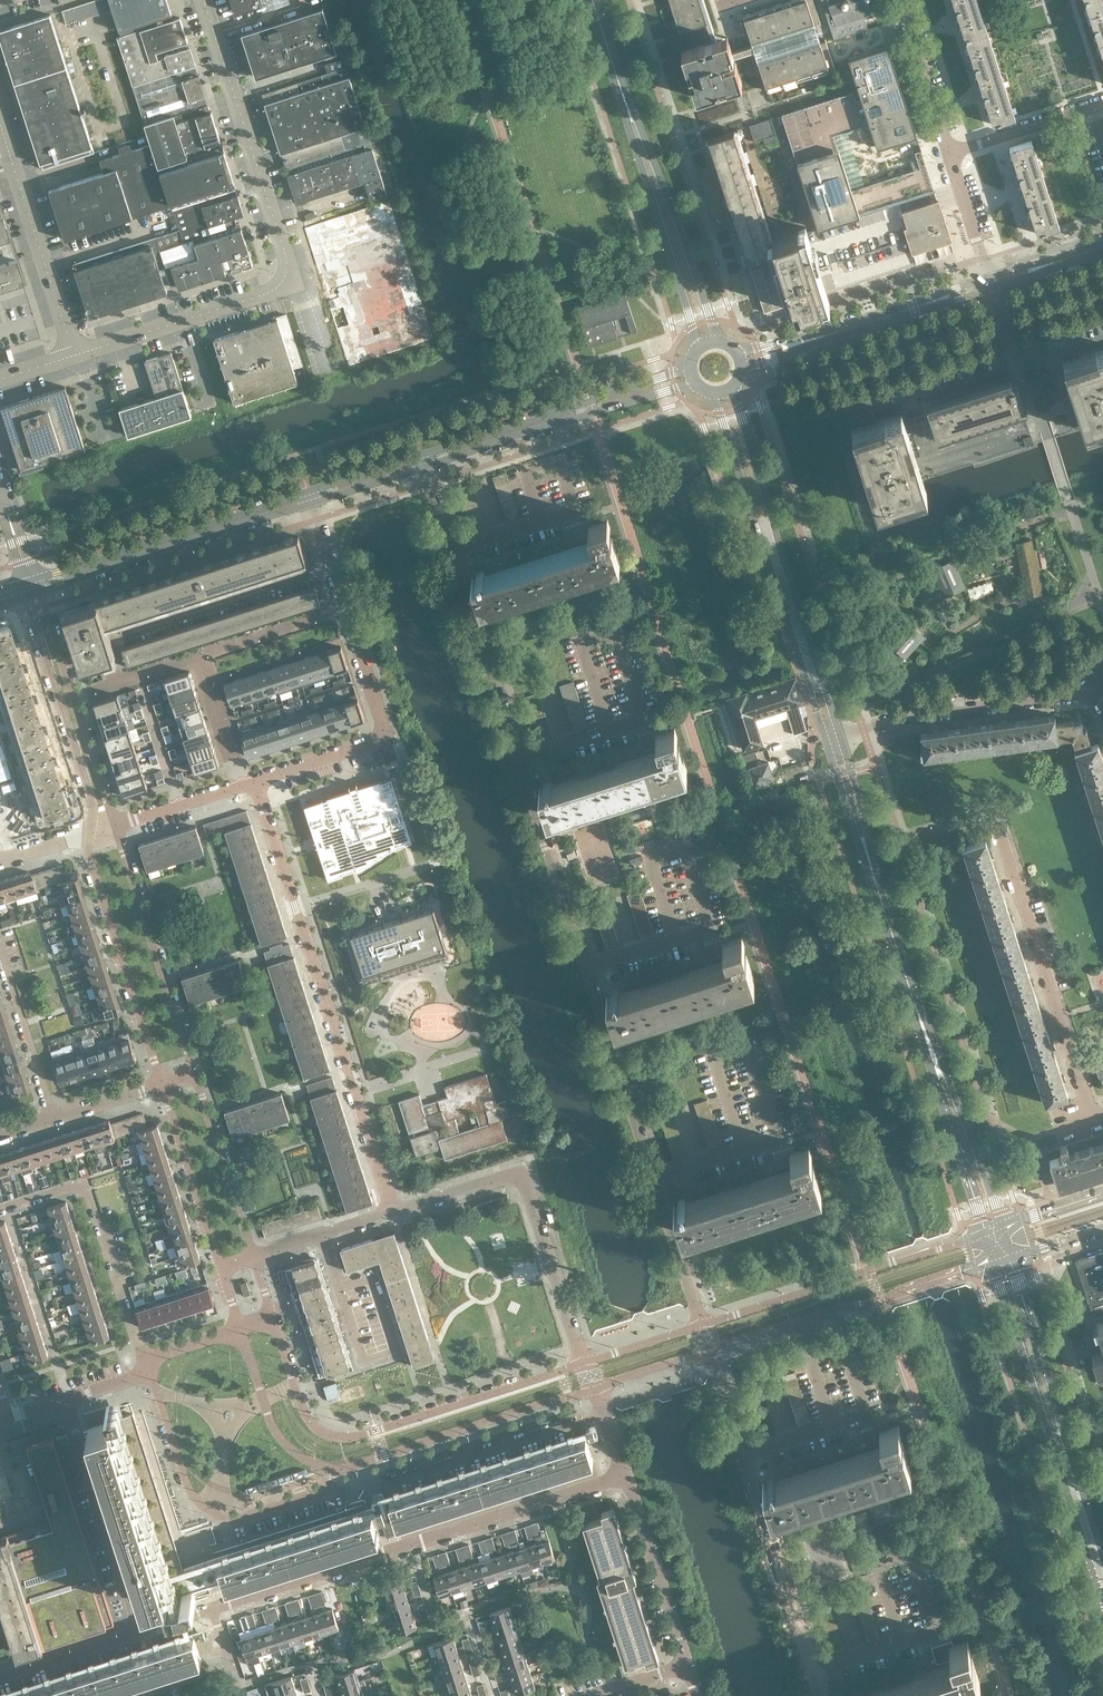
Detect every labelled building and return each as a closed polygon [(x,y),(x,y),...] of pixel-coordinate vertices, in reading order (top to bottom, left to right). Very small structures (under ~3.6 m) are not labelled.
[(105,0),(93,0),(62,10),(66,24),(108,10),(105,0)] [(167,0),(105,0),(108,10),(112,9),(121,35),(173,18),(167,0)] [(235,13),(268,3),(269,6),(284,2),(283,0),(231,0),(235,13)] [(812,0),(790,0),(743,15),(752,45),(731,52),(730,52),(732,51),(727,37),(716,40),(704,0),(669,0),(679,32),(706,24),(712,41),(681,51),(696,97),(742,82),(735,61),(734,61),(724,64),(724,65),(722,66),(720,61),(754,51),(767,90),(829,70),(828,69),(834,67),(826,41),(820,43),(817,33),(814,23),(819,21),(812,0)] [(868,0),(821,0),(834,39),(867,29),(867,28),(867,26),(867,25),(867,24),(867,23),(867,22),(866,21),(866,20),(865,19),(864,19),(864,18),(872,16),(873,16),(872,12),(874,12),(873,8),(871,9),(868,0)] [(977,0),(953,0),(956,9),(978,2),(977,0)] [(1093,28),(1102,25),(1102,0),(1084,0),(1093,28)] [(987,31),(983,17),(978,2),(956,9),(965,38),(987,31)] [(336,51),(322,8),(243,34),(256,77),(336,51)] [(57,13),(41,18),(82,145),(97,140),(97,137),(63,33),(57,13)] [(173,51),(172,47),(188,41),(180,16),(173,18),(121,35),(117,37),(133,86),(196,65),(189,46),(173,51)] [(106,28),(95,31),(130,140),(148,135),(110,18),(104,20),(106,28)] [(1093,28),(1102,57),(1102,56),(1102,25),(1093,28)] [(0,30),(0,37),(39,157),(53,153),(12,26),(0,30)] [(69,31),(63,33),(97,137),(114,131),(83,35),(72,39),(69,31)] [(996,59),(992,46),(987,31),(965,38),(974,67),(996,59)] [(851,190),(834,134),(870,123),(877,147),(916,135),(888,45),(849,58),(860,93),(861,97),(856,99),(853,91),(781,114),(818,228),(934,191),(921,149),(914,151),(920,168),(851,190)] [(370,141),(349,76),(346,66),(343,56),(324,62),(327,72),(262,93),(265,103),(281,153),(286,167),(287,167),(345,149),(370,141)] [(1005,88),(1001,74),(996,59),(974,67),(983,95),(1005,88)] [(206,95),(199,74),(198,74),(196,65),(133,86),(145,124),(194,108),(208,104),(205,95),(206,95)] [(1015,117),(1010,102),(1005,88),(983,95),(993,124),(1015,117)] [(220,141),(216,125),(211,111),(197,116),(194,108),(145,124),(151,143),(159,166),(222,146),(220,141)] [(775,134),(770,118),(749,125),(754,141),(775,134)] [(795,309),(828,298),(826,292),(838,288),(830,262),(818,266),(805,226),(772,237),(773,239),(769,241),(734,130),(709,138),(748,260),(764,311),(793,302),(795,309)] [(1041,169),(1036,155),(1031,140),(1009,147),(1019,176),(1041,169)] [(386,193),(370,141),(345,149),(287,167),(287,168),(286,168),(286,169),(290,168),(292,173),(287,175),(296,202),(364,180),(370,199),(386,193)] [(172,209),(159,166),(151,143),(112,155),(116,168),(49,189),(65,239),(170,205),(172,209)] [(234,183),(231,174),(224,151),(223,151),(222,146),(159,166),(172,209),(235,189),(233,183),(234,183)] [(1050,197),(1045,183),(1041,169),(1019,176),(1028,204),(1050,197)] [(235,217),(244,214),(238,195),(237,195),(235,189),(172,209),(179,230),(183,241),(205,233),(237,223),(235,217)] [(1059,226),(1054,212),(1050,197),(1028,204),(1037,233),(1059,226)] [(953,251),(950,240),(952,240),(939,198),(902,210),(907,225),(910,236),(830,262),(838,288),(848,285),(953,251)] [(434,338),(389,200),(304,227),(349,365),(434,338)] [(6,232),(3,221),(2,221),(0,215),(0,287),(22,280),(17,265),(16,265),(14,258),(15,258),(10,243),(9,243),(7,236),(8,236),(6,232)] [(253,265),(241,228),(240,228),(238,224),(240,223),(240,222),(237,223),(205,233),(207,239),(194,243),(199,257),(172,266),(179,288),(226,273),(226,272),(233,269),(233,271),(253,265)] [(171,286),(167,272),(165,266),(159,248),(183,241),(179,230),(73,264),(90,317),(168,292),(166,288),(171,286)] [(625,314),(631,312),(624,291),(576,307),(589,347),(618,338),(611,319),(625,314)] [(631,312),(625,314),(631,333),(638,331),(631,312)] [(303,365),(287,315),(277,318),(214,338),(215,341),(234,402),(307,378),(303,365)] [(1078,353),(1080,356),(1063,362),(1071,385),(1073,385),(1075,391),(1073,392),(1084,426),(1085,430),(1102,425),(1102,345),(1078,353)] [(192,415),(183,388),(171,352),(145,360),(156,396),(119,408),(128,436),(192,415)] [(922,480),(1025,447),(1023,438),(1031,435),(1023,410),(937,438),(928,409),(1013,382),(1010,374),(918,404),(922,415),(906,419),(903,408),(875,417),(876,422),(901,414),(915,459),(912,460),(915,468),(918,467),(922,480)] [(1016,381),(1013,382),(928,409),(937,438),(1023,410),(1025,410),(1016,381)] [(86,450),(65,386),(2,406),(18,459),(17,460),(21,472),(44,465),(43,463),(86,450)] [(915,468),(912,460),(915,459),(901,414),(876,422),(877,423),(870,426),(869,424),(852,429),(873,496),(874,496),(877,508),(894,502),(893,499),(925,489),(922,480),(918,467),(915,468)] [(1034,444),(1031,435),(1023,438),(1025,447),(1034,444)] [(508,479),(505,472),(492,476),(494,483),(508,479)] [(510,485),(508,479),(494,483),(496,489),(510,485)] [(473,489),(471,483),(457,487),(459,493),(473,489)] [(512,491),(510,485),(496,489),(498,496),(512,491)] [(474,494),(473,489),(459,493),(461,499),(474,494)] [(514,498),(512,491),(498,496),(500,502),(514,498)] [(476,500),(474,494),(461,499),(463,504),(476,500)] [(516,504),(514,498),(500,502),(503,508),(516,504)] [(478,505),(476,500),(463,504),(465,510),(478,505)] [(518,510),(516,504),(503,508),(505,515),(518,510)] [(480,511),(478,505),(465,510),(467,515),(480,511)] [(520,517),(518,510),(505,515),(507,521),(520,517)] [(482,517),(480,511),(467,515),(468,521),(482,517)] [(484,522),(482,517),(468,521),(470,526),(484,522)] [(481,603),(612,561),(618,559),(611,537),(605,539),(603,530),(610,528),(607,519),(593,523),(592,518),(571,525),(576,541),(592,535),(592,534),(596,533),(596,542),(472,582),(473,583),(480,604),(481,603)] [(485,528),(484,522),(470,526),(472,532),(485,528)] [(215,590),(305,561),(306,560),(299,536),(236,556),(97,600),(97,599),(92,601),(90,602),(91,603),(60,613),(63,620),(67,619),(77,649),(79,655),(74,657),(76,661),(78,668),(82,666),(88,664),(97,661),(101,673),(128,664),(122,646),(126,645),(122,632),(118,621),(196,596),(215,590)] [(1023,587),(1041,584),(1032,538),(1014,542),(1023,587)] [(951,564),(935,571),(944,591),(960,584),(951,564)] [(971,598),(995,593),(992,580),(968,586),(971,598)] [(320,603),(314,585),(301,589),(303,596),(307,607),(320,603)] [(307,607),(303,596),(301,589),(288,593),(290,600),(294,611),(307,607)] [(294,611),(290,600),(288,593),(276,597),(278,604),(281,615),(281,616),(294,611)] [(281,615),(278,604),(276,597),(263,601),(265,608),(269,619),(269,620),(281,616),(281,615)] [(949,618),(941,600),(933,603),(941,622),(949,618)] [(269,619),(265,608),(263,601),(250,605),(252,612),(256,623),(256,624),(269,620),(269,619)] [(256,623),(252,612),(250,605),(237,609),(239,616),(243,627),(243,628),(256,624),(256,623)] [(243,627),(239,616),(237,609),(225,614),(227,620),(230,631),(230,632),(243,628),(243,627)] [(230,631),(227,620),(225,614),(212,618),(214,624),(217,636),(218,636),(230,632),(230,631)] [(217,636),(214,624),(212,618),(199,622),(201,628),(205,640),(218,636),(217,636)] [(888,637),(902,649),(916,633),(915,633),(915,634),(910,630),(911,629),(907,626),(906,626),(902,622),(903,622),(902,621),(888,637)] [(14,641),(18,640),(16,634),(12,635),(9,627),(8,627),(7,623),(7,622),(0,624),(0,659),(17,654),(15,649),(16,649),(14,641)] [(205,640),(201,628),(199,622),(186,626),(188,632),(192,644),(205,640)] [(192,644),(188,632),(186,626),(180,628),(173,630),(176,637),(179,648),(192,644)] [(179,648),(176,637),(173,630),(167,632),(161,634),(163,641),(166,652),(167,652),(179,648)] [(166,652),(163,641),(161,634),(154,636),(148,638),(150,645),(154,656),(154,657),(167,652),(166,652)] [(154,656),(150,645),(148,638),(142,640),(135,642),(137,649),(141,660),(141,661),(154,657),(154,656)] [(141,660),(137,649),(135,642),(126,645),(122,646),(128,664),(128,665),(141,661),(141,660)] [(336,670),(347,666),(341,646),(329,650),(336,670)] [(337,674),(336,670),(329,650),(318,654),(326,678),(337,674)] [(24,672),(28,671),(26,665),(25,665),(22,666),(19,658),(18,658),(17,654),(0,659),(0,682),(3,692),(27,685),(25,680),(26,680),(24,672)] [(326,678),(318,654),(306,657),(314,682),(326,678)] [(314,682),(306,657),(295,661),(301,681),(301,682),(302,686),(314,682)] [(301,681),(295,661),(283,665),(290,685),(301,682),(301,681)] [(290,685),(283,665),(272,669),(278,689),(279,693),(292,689),(290,685)] [(278,689),(272,669),(260,672),(268,697),(269,697),(268,692),(278,689)] [(193,683),(189,671),(165,679),(169,691),(193,683)] [(268,697),(260,672),(248,676),(256,701),(268,697)] [(256,701),(248,676),(237,680),(243,700),(245,704),(256,701)] [(754,718),(802,703),(804,702),(795,677),(728,698),(744,749),(762,743),(754,718)] [(243,700),(237,680),(225,683),(227,690),(232,704),(243,700)] [(575,687),(573,681),(560,685),(562,692),(575,687)] [(172,703),(197,695),(195,688),(193,683),(169,691),(172,703)] [(36,711),(34,703),(38,702),(36,696),(35,696),(32,697),(29,689),(28,689),(27,685),(3,692),(13,723),(37,716),(35,711),(36,711)] [(577,694),(575,687),(562,692),(564,698),(577,694)] [(540,698),(538,692),(525,696),(527,702),(540,698)] [(97,714),(121,707),(117,694),(93,702),(97,714)] [(579,700),(577,694),(564,698),(566,704),(579,700)] [(200,706),(197,695),(172,703),(176,714),(200,706)] [(364,718),(358,698),(346,702),(353,722),(364,718)] [(542,703),(540,698),(527,702),(529,708),(542,703)] [(581,706),(579,700),(566,704),(568,711),(581,706)] [(353,722),(346,702),(335,706),(341,726),(353,722)] [(544,709),(542,703),(529,708),(530,713),(544,709)] [(204,718),(200,706),(176,714),(180,726),(204,718)] [(341,726),(335,706),(323,709),(330,729),(341,726)] [(583,713),(581,706),(568,711),(570,717),(583,713)] [(101,726),(125,718),(121,707),(97,714),(101,726)] [(318,733),(312,713),(310,709),(298,712),(306,737),(318,733)] [(330,729),(323,709),(312,713),(318,733),(330,729)] [(546,714),(544,709),(530,713),(532,719),(546,714)] [(306,737),(298,712),(295,713),(287,716),(295,741),(306,737)] [(585,719),(583,713),(570,717),(572,724),(585,719)] [(547,720),(546,714),(532,719),(534,724),(547,720)] [(1058,739),(1057,738),(1056,725),(1055,722),(1054,715),(1021,719),(1024,743),(1058,739)] [(46,742),(44,734),(47,733),(48,733),(46,727),(42,728),(39,720),(38,720),(37,716),(13,723),(23,754),(47,747),(45,742),(46,742)] [(295,741),(287,716),(275,720),(276,724),(277,724),(283,744),(295,741)] [(104,737),(129,729),(125,718),(101,726),(104,737)] [(208,729),(204,718),(180,726),(183,737),(208,729)] [(587,726),(585,719),(572,724),(574,730),(587,726)] [(1024,743),(1021,719),(987,724),(990,748),(1024,743)] [(549,726),(547,720),(534,724),(536,730),(549,726)] [(1091,745),(1085,728),(1083,728),(1081,721),(1073,722),(1073,720),(1055,722),(1056,725),(1057,738),(1071,736),(1075,750),(1091,745)] [(277,724),(276,724),(266,728),(265,723),(264,724),(272,748),(283,744),(277,724)] [(272,748),(264,724),(252,727),(260,752),(272,748)] [(990,748),(987,724),(954,729),(957,753),(990,748)] [(551,731),(549,726),(536,730),(538,736),(551,731)] [(260,752),(252,727),(240,731),(248,756),(260,752)] [(548,812),(685,768),(686,768),(679,746),(673,748),(670,740),(677,737),(674,728),(660,732),(659,727),(638,734),(643,750),(660,745),(659,743),(663,742),(664,751),(540,791),(540,793),(547,813),(548,813),(548,812)] [(108,749),(133,741),(129,729),(104,737),(108,749)] [(210,736),(208,729),(183,737),(187,749),(211,741),(210,736)] [(957,753),(954,729),(920,733),(922,749),(920,749),(921,755),(923,755),(923,757),(957,753)] [(553,737),(551,731),(538,736),(539,741),(553,737)] [(108,749),(112,760),(136,752),(133,741),(108,749)] [(215,752),(211,741),(187,749),(191,760),(215,752)] [(1097,742),(1091,745),(1075,750),(1074,750),(1085,783),(1102,778),(1102,760),(1097,742)] [(56,773),(54,765),(58,764),(56,758),(52,759),(49,751),(48,751),(47,747),(23,754),(33,785),(57,778),(55,773),(56,773)] [(112,760),(116,772),(140,764),(136,752),(112,760)] [(191,761),(195,773),(220,765),(216,753),(191,761)] [(777,773),(775,767),(770,768),(768,761),(750,767),(754,783),(775,776),(777,773)] [(116,772),(119,783),(144,775),(140,764),(116,772)] [(119,783),(123,795),(148,787),(144,775),(119,783)] [(66,804),(63,796),(68,795),(66,789),(65,789),(62,790),(59,782),(58,783),(57,778),(33,785),(43,816),(43,817),(48,815),(48,816),(52,815),(52,814),(67,809),(66,809),(65,804),(66,804)] [(403,815),(391,778),(382,781),(381,779),(358,787),(357,783),(356,784),(356,783),(354,784),(354,785),(352,786),(352,785),(349,785),(350,786),(349,786),(350,790),(322,799),(323,800),(304,806),(316,843),(328,879),(343,875),(343,873),(352,870),(357,868),(357,870),(373,860),(374,862),(374,861),(375,861),(376,861),(377,861),(377,860),(378,860),(379,860),(379,859),(379,858),(380,858),(380,857),(381,858),(381,856),(396,846),(396,844),(404,842),(405,843),(410,842),(412,841),(403,815)] [(1085,783),(1095,815),(1102,812),(1102,778),(1085,783)] [(649,824),(661,820),(656,804),(655,804),(653,799),(639,803),(643,816),(646,815),(649,824)] [(251,822),(247,810),(231,815),(235,827),(251,822)] [(235,827),(231,815),(225,817),(229,829),(235,827)] [(229,829),(225,817),(219,819),(223,831),(225,830),(229,829)] [(223,831),(219,819),(213,820),(217,833),(223,831)] [(235,827),(229,829),(225,830),(234,859),(260,850),(251,822),(235,827)] [(203,849),(200,838),(196,826),(167,835),(175,858),(182,856),(183,859),(196,855),(195,852),(203,849)] [(175,858),(167,835),(139,844),(147,867),(155,865),(156,867),(168,863),(167,861),(175,858)] [(996,870),(991,857),(993,856),(992,851),(990,852),(985,838),(962,846),(972,878),(996,870)] [(269,879),(260,850),(234,859),(243,887),(269,879)] [(68,879),(63,864),(57,866),(61,881),(68,879)] [(61,881),(57,866),(50,868),(55,883),(59,882),(61,881)] [(55,883),(50,868),(44,870),(48,885),(55,883)] [(48,885),(44,870),(37,872),(42,887),(48,885)] [(1006,902),(1002,889),(1004,888),(1002,883),(1000,884),(996,870),(972,878),(983,910),(1006,902)] [(35,889),(31,875),(30,871),(19,875),(25,893),(36,890),(35,889)] [(42,887),(37,872),(31,875),(35,889),(42,887)] [(25,893),(19,875),(8,878),(14,897),(25,893)] [(81,887),(77,876),(68,879),(61,881),(59,882),(62,893),(81,887)] [(8,878),(0,881),(0,888),(4,900),(14,897),(8,878)] [(278,907),(269,879),(243,887),(252,915),(278,907)] [(84,897),(81,887),(62,893),(66,903),(84,897)] [(642,896),(640,890),(627,894),(629,901),(642,896)] [(644,903),(642,896),(629,901),(631,907),(644,903)] [(88,907),(84,897),(66,903),(69,913),(88,907)] [(608,907),(606,901),(592,905),(594,911),(608,907)] [(1016,934),(1012,921),(1014,920),(1012,915),(1010,916),(1006,902),(983,910),(993,942),(1016,934)] [(646,909),(644,903),(631,907),(633,913),(646,909)] [(91,918),(88,907),(69,913),(72,924),(91,918)] [(287,935),(278,907),(252,915),(261,944),(262,944),(263,948),(268,964),(293,956),(288,939),(287,935)] [(609,912),(608,907),(594,911),(596,917),(609,912)] [(438,951),(446,948),(443,938),(433,909),(401,919),(383,925),(351,935),(363,975),(438,951)] [(648,915),(646,909),(633,913),(635,920),(648,915)] [(611,918),(609,912),(596,917),(598,922),(611,918)] [(651,922),(648,915),(635,920),(637,926),(651,922)] [(94,928),(91,918),(72,924),(76,934),(94,928)] [(448,918),(444,919),(449,936),(453,934),(448,918)] [(613,923),(611,918),(598,922),(599,928),(613,923)] [(653,928),(651,922),(637,926),(639,933),(653,928)] [(615,929),(613,923),(599,928),(601,933),(615,929)] [(98,939),(94,928),(76,934),(79,945),(98,939)] [(655,935),(653,928),(639,933),(641,939),(655,935)] [(616,935),(615,929),(601,933),(603,939),(616,935)] [(1026,967),(1022,953),(1024,952),(1023,947),(1021,948),(1016,934),(993,942),(1003,974),(1026,967)] [(618,940),(616,935),(603,939),(605,945),(618,940)] [(615,1021),(752,977),(753,977),(746,955),(740,957),(737,948),(744,946),(741,937),(728,941),(726,936),(705,943),(710,959),(727,954),(726,952),(730,951),(731,960),(607,1000),(608,1003),(614,1022),(615,1022),(615,1021)] [(101,949),(98,939),(79,945),(82,955),(101,949)] [(620,946),(618,940),(605,945),(607,950),(620,946)] [(104,959),(101,949),(82,955),(86,965),(104,959)] [(298,970),(294,955),(293,956),(268,964),(272,978),(298,970)] [(108,970),(104,959),(86,965),(89,976),(108,970)] [(246,982),(239,959),(210,968),(218,992),(225,989),(226,992),(239,988),(238,985),(246,982)] [(60,972),(70,970),(68,960),(57,963),(60,972)] [(1037,999),(1032,985),(1034,984),(1033,979),(1031,980),(1026,967),(1003,974),(1014,1006),(1037,999)] [(218,992),(210,968),(182,977),(189,1001),(198,998),(199,1001),(211,997),(210,994),(218,992)] [(111,980),(108,970),(89,976),(92,986),(111,980)] [(308,998),(298,970),(272,978),(281,1006),(308,998)] [(114,990),(111,980),(92,986),(96,996),(114,990)] [(118,1001),(114,990),(96,996),(99,1007),(118,1001)] [(317,1026),(308,998),(281,1006),(290,1034),(317,1026)] [(1047,1031),(1043,1017),(1045,1017),(1043,1012),(1041,1012),(1037,999),(1014,1006),(1024,1038),(1047,1031)] [(121,1011),(118,1001),(99,1007),(102,1017),(121,1011)] [(82,1021),(79,1013),(73,1015),(76,1023),(82,1021)] [(6,1015),(0,1017),(0,1028),(10,1025),(6,1015)] [(10,1025),(0,1028),(0,1040),(13,1036),(10,1025)] [(317,1026),(290,1034),(295,1049),(321,1040),(317,1026)] [(1057,1063),(1053,1049),(1055,1048),(1054,1043),(1051,1044),(1047,1031),(1024,1038),(1034,1070),(1057,1063)] [(136,1059),(128,1032),(117,1036),(126,1062),(136,1059)] [(13,1036),(0,1040),(0,1051),(16,1046),(13,1036)] [(126,1062),(117,1036),(106,1039),(115,1066),(126,1062)] [(115,1066),(106,1039),(95,1043),(104,1069),(115,1066)] [(321,1040),(295,1049),(304,1077),(330,1068),(321,1040)] [(104,1069),(95,1043),(85,1046),(93,1073),(104,1069)] [(16,1046),(0,1051),(0,1059),(1,1062),(20,1056),(16,1046)] [(93,1073),(85,1046),(74,1050),(82,1076),(93,1073)] [(82,1076),(74,1050),(63,1053),(71,1080),(82,1076)] [(71,1080),(63,1053),(52,1056),(61,1083),(71,1080)] [(23,1067),(20,1056),(1,1062),(4,1073),(23,1067)] [(1068,1095),(1063,1081),(1065,1080),(1064,1075),(1062,1076),(1057,1063),(1034,1070),(1045,1102),(1068,1095)] [(1102,1088),(1102,1063),(1095,1065),(1102,1089),(1102,1088)] [(26,1077),(23,1067),(4,1073),(8,1083),(26,1077)] [(437,1147),(441,1146),(445,1159),(507,1139),(501,1119),(511,1116),(506,1100),(496,1103),(494,1098),(484,1101),(482,1097),(493,1093),(486,1073),(444,1086),(447,1096),(434,1100),(422,1104),(419,1094),(417,1094),(399,1100),(409,1132),(410,1132),(411,1136),(410,1136),(416,1155),(437,1148),(437,1147)] [(307,1084),(311,1097),(336,1089),(332,1076),(307,1084)] [(30,1088),(26,1077),(8,1083),(11,1094),(30,1088)] [(346,1117),(336,1089),(311,1097),(320,1125),(346,1117)] [(289,1116),(281,1092),(253,1101),(261,1125),(268,1122),(269,1125),(281,1121),(281,1118),(289,1116)] [(709,1105),(707,1099),(694,1103),(696,1110),(709,1105)] [(261,1125),(253,1101),(225,1111),(232,1134),(241,1131),(241,1134),(254,1130),(253,1127),(261,1125)] [(711,1112),(709,1105),(696,1110),(698,1116),(711,1112)] [(674,1116),(672,1110),(659,1114),(661,1120),(674,1116)] [(148,1127),(143,1112),(136,1114),(141,1129),(148,1127)] [(713,1118),(711,1112),(698,1116),(700,1122),(713,1118)] [(141,1129),(136,1114),(130,1117),(135,1131),(139,1130),(141,1129)] [(676,1121),(674,1116),(661,1120),(662,1126),(676,1121)] [(135,1131),(130,1117),(123,1119),(128,1133),(135,1131)] [(355,1145),(346,1117),(320,1125),(329,1153),(355,1145)] [(715,1124),(713,1118),(700,1122),(702,1129),(715,1124)] [(115,1138),(110,1123),(109,1119),(98,1123),(104,1142),(115,1138)] [(128,1133),(123,1119),(117,1121),(122,1136),(128,1133)] [(122,1136),(117,1121),(110,1123),(115,1138),(122,1136)] [(678,1127),(676,1121),(662,1126),(664,1131),(678,1127)] [(104,1142),(98,1123),(88,1126),(94,1145),(104,1142)] [(148,1127),(141,1129),(139,1130),(142,1141),(161,1135),(157,1124),(148,1127)] [(718,1131),(715,1124),(702,1129),(704,1135),(718,1131)] [(94,1145),(88,1126),(78,1130),(84,1148),(94,1145)] [(679,1132),(678,1127),(664,1131),(666,1137),(679,1132)] [(84,1148),(78,1130),(67,1133),(73,1152),(84,1148)] [(720,1137),(718,1131),(704,1135),(706,1142),(720,1137)] [(681,1138),(679,1132),(666,1137),(668,1142),(681,1138)] [(1044,1151),(1045,1156),(1048,1154),(1058,1185),(1102,1170),(1102,1132),(1044,1151)] [(73,1152),(67,1133),(57,1136),(63,1155),(73,1152)] [(164,1145),(161,1135),(142,1141),(145,1151),(164,1145)] [(63,1155),(57,1136),(47,1140),(53,1158),(63,1155)] [(722,1144),(720,1137),(706,1142),(708,1148),(722,1144)] [(683,1144),(681,1138),(668,1142),(670,1148),(683,1144)] [(53,1158),(47,1140),(36,1143),(42,1162),(53,1158)] [(42,1162),(36,1143),(26,1146),(32,1165),(42,1162)] [(685,1149),(683,1144),(670,1148),(672,1154),(685,1149)] [(167,1156),(164,1145),(145,1151),(149,1162),(167,1156)] [(364,1173),(355,1145),(329,1153),(338,1182),(364,1173)] [(682,1230),(819,1187),(820,1186),(813,1164),(812,1165),(807,1166),(804,1158),(809,1156),(812,1155),(809,1146),(797,1150),(795,1150),(793,1145),(773,1152),(778,1168),(794,1163),(794,1161),(798,1160),(798,1169),(674,1209),(675,1211),(681,1231),(682,1230)] [(32,1165),(26,1146),(16,1150),(22,1168),(32,1165)] [(687,1155),(685,1149),(672,1154),(673,1159),(687,1155)] [(22,1168),(16,1150),(5,1153),(11,1172),(22,1168)] [(5,1153),(0,1155),(0,1172),(1,1175),(11,1172),(5,1153)] [(171,1166),(167,1156),(149,1162),(152,1172),(171,1166)] [(174,1176),(171,1166),(152,1172),(155,1182),(174,1176)] [(373,1202),(364,1173),(338,1182),(347,1210),(373,1202)] [(177,1187),(174,1176),(155,1182),(159,1193),(177,1187)] [(181,1197),(177,1187),(159,1193),(162,1203),(181,1197)] [(511,1205),(507,1194),(497,1198),(501,1209),(511,1205)] [(184,1207),(181,1197),(162,1203),(165,1213),(184,1207)] [(70,1211),(66,1201),(48,1207),(51,1217),(70,1211)] [(491,1212),(487,1201),(473,1205),(477,1216),(491,1212)] [(322,1218),(318,1205),(312,1207),(316,1220),(322,1218)] [(187,1218),(184,1207),(165,1213),(169,1224),(187,1218)] [(316,1220),(312,1207),(306,1209),(310,1222),(316,1220)] [(310,1222),(306,1209),(301,1211),(305,1224),(310,1222)] [(73,1222),(70,1211),(51,1217),(54,1228),(73,1222)] [(305,1224),(301,1211),(295,1213),(299,1225),(305,1224)] [(299,1225),(295,1213),(289,1214),(293,1227),(299,1225)] [(293,1227),(289,1214),(284,1216),(288,1229),(293,1227)] [(288,1229),(284,1216),(278,1218),(282,1231),(288,1229)] [(191,1228),(187,1218),(169,1224),(172,1234),(191,1228)] [(282,1231),(278,1218),(272,1220),(276,1233),(282,1231)] [(5,1220),(0,1222),(0,1234),(8,1231),(5,1220)] [(276,1233),(272,1220),(267,1222),(271,1234),(276,1233)] [(76,1232),(73,1222),(54,1228),(58,1238),(76,1232)] [(271,1234),(267,1222),(261,1224),(265,1236),(271,1234)] [(194,1239),(191,1228),(172,1234),(175,1245),(194,1239)] [(8,1231),(0,1234),(0,1245),(12,1241),(8,1231)] [(401,1253),(394,1231),(362,1241),(369,1263),(379,1260),(401,1253)] [(80,1243),(76,1232),(58,1238),(61,1249),(80,1243)] [(197,1249),(194,1239),(175,1245),(179,1255),(197,1249)] [(12,1241),(0,1245),(0,1257),(15,1252),(12,1241)] [(369,1263),(362,1241),(351,1245),(358,1267),(369,1263)] [(83,1253),(80,1243),(61,1249),(64,1259),(83,1253)] [(358,1267),(351,1245),(340,1248),(347,1270),(358,1267)] [(201,1260),(197,1249),(179,1255),(182,1266),(201,1260)] [(1075,1260),(1076,1262),(1084,1287),(1093,1316),(1102,1313),(1102,1251),(1075,1260)] [(15,1252),(0,1257),(0,1268),(18,1262),(15,1252)] [(86,1263),(83,1253),(64,1259),(68,1269),(86,1263)] [(413,1290),(401,1253),(379,1260),(391,1297),(413,1290)] [(352,1366),(322,1270),(318,1258),(285,1269),(286,1269),(279,1271),(282,1282),(289,1280),(320,1376),(352,1366)] [(18,1262),(0,1268),(0,1269),(3,1279),(22,1273),(18,1262)] [(90,1274),(86,1263),(68,1269),(71,1280),(90,1274)] [(25,1283),(22,1273),(3,1279),(6,1289),(25,1283)] [(93,1284),(90,1274),(71,1280),(74,1290),(93,1284)] [(251,1294),(247,1281),(240,1283),(244,1296),(251,1294)] [(214,1303),(209,1285),(208,1285),(207,1282),(196,1285),(203,1307),(204,1308),(208,1306),(208,1305),(214,1303)] [(28,1293),(25,1283),(6,1289),(10,1299),(28,1293)] [(96,1294),(93,1284),(74,1290),(78,1300),(96,1294)] [(203,1307),(196,1285),(186,1288),(193,1310),(193,1311),(198,1310),(198,1308),(203,1307)] [(193,1310),(186,1288),(176,1292),(183,1313),(183,1314),(188,1313),(188,1312),(193,1310)] [(417,1302),(413,1290),(391,1297),(395,1309),(417,1302)] [(183,1313),(176,1292),(166,1295),(173,1316),(173,1318),(178,1316),(178,1315),(183,1313)] [(32,1304),(28,1293),(10,1299),(13,1310),(32,1304)] [(100,1305),(96,1294),(78,1300),(81,1311),(100,1305)] [(173,1316),(166,1295),(156,1298),(162,1320),(163,1321),(168,1319),(167,1318),(173,1316)] [(162,1320),(156,1298),(145,1302),(152,1323),(153,1324),(158,1323),(157,1321),(162,1320)] [(152,1323),(145,1302),(135,1305),(136,1309),(142,1326),(142,1327),(147,1326),(147,1325),(152,1323)] [(421,1314),(417,1302),(395,1309),(399,1321),(421,1314)] [(35,1314),(32,1304),(13,1310),(16,1320),(35,1314)] [(103,1315),(100,1305),(81,1311),(84,1321),(103,1315)] [(38,1324),(35,1314),(16,1320),(20,1330),(38,1324)] [(425,1326),(421,1314),(399,1321),(403,1334),(425,1326)] [(106,1326),(103,1315),(84,1321),(88,1332),(106,1326)] [(42,1335),(38,1324),(20,1330),(23,1341),(42,1335)] [(110,1336),(106,1326),(88,1332),(91,1342),(110,1336)] [(428,1337),(425,1326),(403,1334),(407,1344),(420,1340),(428,1337)] [(45,1345),(42,1335),(23,1341),(27,1351),(45,1345)] [(407,1344),(410,1355),(432,1348),(430,1342),(421,1345),(420,1340),(407,1344)] [(49,1356),(45,1345),(27,1351),(30,1362),(49,1356)] [(435,1359),(432,1348),(410,1355),(414,1366),(435,1359)] [(1091,1355),(1100,1384),(1102,1383),(1102,1351),(1091,1355)] [(5,1369),(15,1366),(11,1355),(2,1358),(5,1369)] [(796,1376),(794,1371),(782,1375),(783,1380),(796,1376)] [(798,1383),(796,1377),(783,1381),(785,1388),(798,1383)] [(339,1382),(326,1386),(330,1399),(343,1395),(339,1382)] [(800,1390),(798,1383),(785,1388),(787,1394),(800,1390)] [(764,1394),(762,1388),(749,1392),(750,1398),(764,1394)] [(802,1396),(800,1390),(787,1394),(789,1400),(802,1396)] [(766,1399),(764,1394),(750,1398),(752,1403),(766,1399)] [(804,1402),(802,1396),(789,1400),(791,1407),(804,1402)] [(767,1405),(766,1399),(752,1403),(754,1409),(767,1405)] [(806,1409),(804,1402),(791,1407),(793,1413),(806,1409)] [(116,1411),(115,1407),(111,1408),(110,1405),(106,1406),(110,1416),(113,1415),(112,1412),(116,1411)] [(769,1410),(767,1405),(754,1409),(756,1415),(769,1410)] [(809,1415),(806,1409),(793,1413),(795,1419),(809,1415)] [(771,1416),(769,1410),(756,1415),(758,1420),(771,1416)] [(171,1533),(133,1413),(127,1415),(126,1414),(88,1427),(144,1601),(164,1595),(169,1608),(179,1605),(183,1604),(196,1600),(192,1590),(205,1586),(202,1576),(189,1580),(186,1570),(181,1572),(181,1570),(179,1566),(175,1552),(169,1534),(171,1533)] [(811,1422),(809,1415),(795,1419),(797,1426),(811,1422)] [(773,1421),(771,1416),(758,1420),(759,1426),(773,1421)] [(774,1427),(773,1421),(759,1426),(761,1431),(774,1427)] [(593,1460),(585,1437),(577,1440),(575,1433),(589,1429),(591,1432),(595,1431),(592,1423),(378,1492),(379,1493),(383,1507),(387,1506),(383,1495),(395,1491),(397,1497),(389,1500),(391,1505),(396,1522),(396,1523),(593,1460)] [(770,1508),(909,1464),(902,1442),(896,1444),(894,1435),(901,1433),(898,1424),(884,1428),(882,1423),(861,1430),(867,1446),(883,1440),(883,1439),(887,1437),(887,1447),(763,1487),(764,1490),(770,1508)] [(776,1433),(774,1427),(761,1431),(763,1437),(776,1433)] [(70,1442),(67,1433),(56,1437),(59,1446),(70,1442)] [(83,1527),(54,1437),(27,1446),(51,1520),(0,1536),(0,1601),(17,1655),(114,1623),(83,1527)] [(283,1489),(282,1486),(264,1491),(265,1494),(283,1489)] [(396,1522),(391,1505),(387,1506),(383,1507),(379,1493),(372,1495),(375,1503),(376,1507),(379,1516),(386,1537),(396,1534),(392,1523),(396,1522)] [(363,1518),(361,1512),(373,1508),(376,1507),(375,1503),(371,1504),(203,1558),(179,1566),(181,1570),(204,1562),(225,1556),(227,1562),(218,1565),(222,1576),(226,1588),(377,1540),(379,1539),(376,1532),(371,1516),(363,1518)] [(659,1659),(633,1579),(636,1578),(614,1508),(601,1512),(603,1517),(583,1524),(600,1577),(597,1578),(625,1664),(645,1658),(647,1663),(659,1659)] [(542,1534),(538,1521),(531,1524),(535,1536),(542,1534)] [(535,1536),(531,1524),(524,1526),(528,1539),(535,1536)] [(519,1542),(515,1529),(508,1531),(512,1544),(519,1542)] [(512,1544),(508,1531),(501,1533),(505,1546),(512,1544)] [(496,1549),(492,1536),(485,1538),(489,1551),(496,1549)] [(489,1551),(485,1538),(478,1541),(482,1553),(489,1551)] [(555,1558),(549,1539),(537,1543),(543,1562),(555,1558)] [(543,1562),(537,1543),(526,1546),(532,1566),(543,1562)] [(473,1556),(469,1544),(462,1546),(466,1558),(473,1556)] [(466,1558),(462,1546),(455,1548),(459,1561),(466,1558)] [(532,1566),(526,1546),(514,1550),(520,1569),(532,1566)] [(520,1569),(514,1550),(503,1554),(509,1573),(520,1569)] [(450,1564),(446,1551),(439,1553),(443,1566),(450,1564)] [(443,1566),(439,1553),(433,1555),(437,1568),(443,1566)] [(509,1573),(503,1554),(491,1557),(497,1577),(509,1573)] [(497,1577),(491,1557),(480,1561),(486,1580),(497,1577)] [(486,1580),(480,1561),(468,1565),(474,1584),(486,1580)] [(474,1584),(468,1565),(457,1568),(463,1588),(474,1584)] [(463,1588),(457,1568),(445,1572),(452,1592),(463,1588)] [(452,1592),(445,1572),(433,1576),(440,1595),(452,1592)] [(405,1591),(402,1579),(382,1585),(386,1597),(405,1591)] [(419,1587),(417,1580),(410,1582),(412,1589),(419,1587)] [(421,1593),(419,1587),(412,1589),(415,1596),(421,1593)] [(325,1604),(321,1591),(315,1593),(319,1606),(325,1604)] [(409,1603),(405,1591),(386,1597),(390,1609),(409,1603)] [(319,1606),(315,1593),(308,1595),(312,1608),(319,1606)] [(868,1600),(866,1593),(852,1597),(855,1604),(868,1600)] [(302,1611),(298,1598),(292,1600),(296,1613),(302,1611)] [(168,1612),(164,1600),(146,1605),(150,1618),(168,1612)] [(296,1613),(292,1600),(285,1603),(289,1615),(296,1613)] [(870,1606),(868,1600),(855,1604),(857,1610),(870,1606)] [(413,1614),(409,1603),(390,1609),(393,1620),(413,1614)] [(427,1610),(424,1603),(418,1605),(420,1612),(427,1610)] [(194,1636),(185,1639),(183,1632),(191,1630),(187,1617),(183,1604),(179,1605),(183,1619),(186,1627),(0,1687),(0,1691),(3,1690),(5,1695),(88,1695),(201,1660),(194,1636)] [(833,1610),(831,1604),(818,1609),(820,1614),(833,1610)] [(280,1618),(276,1606),(269,1608),(273,1620),(280,1618)] [(513,1618),(509,1606),(490,1612),(494,1624),(513,1618)] [(872,1612),(870,1606),(857,1610),(859,1617),(872,1612)] [(273,1620),(269,1608),(262,1610),(266,1623),(273,1620)] [(339,1628),(333,1608),(321,1612),(327,1632),(339,1628)] [(429,1616),(427,1610),(420,1612),(422,1619),(429,1616)] [(835,1616),(833,1610),(820,1614),(822,1620),(835,1616)] [(327,1632),(321,1612),(309,1616),(316,1635),(327,1632)] [(874,1619),(872,1612),(859,1617),(861,1623),(874,1619)] [(257,1626),(253,1613),(246,1615),(250,1628),(257,1626)] [(417,1626),(413,1614),(393,1620),(397,1632),(417,1626)] [(250,1628),(246,1615),(239,1617),(243,1630),(250,1628)] [(316,1635),(309,1616),(298,1619),(304,1639),(316,1635)] [(837,1621),(835,1616),(822,1620),(823,1625),(837,1621)] [(517,1629),(513,1618),(494,1624),(497,1636),(517,1629)] [(304,1639),(298,1619),(286,1623),(293,1643),(304,1639)] [(876,1625),(874,1619),(861,1623),(863,1629),(876,1625)] [(487,1626),(485,1620),(478,1622),(480,1628),(487,1626)] [(838,1627),(837,1621),(823,1625),(825,1631),(838,1627)] [(293,1643),(286,1623),(275,1627),(281,1646),(293,1643)] [(878,1631),(876,1625),(863,1629),(865,1636),(878,1631)] [(489,1633),(487,1626),(480,1628),(482,1635),(489,1633)] [(281,1646),(275,1627),(263,1630),(270,1650),(281,1646)] [(840,1632),(838,1627),(825,1631),(827,1637),(840,1632)] [(520,1641),(517,1629),(497,1636),(501,1647),(520,1641)] [(270,1650),(263,1630),(252,1634),(258,1654),(270,1650)] [(880,1638),(878,1631),(865,1636),(867,1642),(880,1638)] [(842,1638),(840,1632),(827,1637),(829,1642),(842,1638)] [(258,1654),(252,1634),(240,1638),(246,1657),(258,1654)] [(457,1648),(453,1636),(434,1643),(438,1655),(457,1648)] [(471,1644),(469,1637),(462,1640),(464,1646),(471,1644)] [(844,1643),(842,1638),(829,1642),(830,1648),(844,1643)] [(979,1680),(972,1658),(966,1660),(963,1652),(970,1649),(967,1640),(953,1645),(952,1639),(931,1646),(936,1663),(953,1657),(952,1655),(956,1654),(957,1663),(855,1695),(930,1695),(979,1680)] [(524,1652),(520,1641),(501,1647),(505,1658),(524,1652)] [(494,1649),(492,1642),(485,1645),(487,1651),(494,1649)] [(845,1649),(844,1643),(830,1648),(832,1653),(845,1649)] [(473,1651),(471,1644),(464,1646),(466,1653),(473,1651)] [(461,1660),(457,1648),(438,1655),(441,1666),(461,1660)] [(496,1656),(494,1649),(487,1651),(489,1658),(496,1656)] [(528,1664),(524,1652),(505,1658),(508,1670),(528,1664)] [(464,1671),(461,1660),(441,1666),(445,1678),(464,1671)] [(478,1667),(476,1660),(469,1662),(471,1669),(478,1667)] [(531,1675),(528,1664),(508,1670),(512,1681),(531,1675)] [(501,1672),(499,1665),(492,1668),(495,1674),(501,1672)] [(27,1669),(29,1675),(39,1673),(37,1667),(27,1669)] [(480,1674),(478,1667),(471,1669),(474,1676),(480,1674)] [(359,1680),(355,1668),(335,1674),(339,1686),(359,1680)] [(468,1683),(464,1671),(445,1678),(449,1689),(468,1683)] [(504,1679),(501,1672),(495,1674),(497,1681),(504,1679)] [(535,1687),(531,1675),(512,1681),(516,1693),(535,1687)] [(295,1688),(291,1676),(272,1682),(276,1694),(295,1688)] [(309,1683),(307,1677),(300,1679),(302,1686),(309,1683)] [(359,1680),(339,1686),(343,1695),(348,1695),(362,1691),(359,1680)] [(332,1688),(330,1682),(323,1684),(326,1691),(332,1688)] [(311,1690),(309,1683),(302,1686),(304,1692),(311,1690)] [(468,1683),(449,1689),(451,1695),(467,1695),(472,1694),(468,1683)] [(486,1690),(483,1683),(477,1685),(479,1692),(486,1690)] [(295,1688),(276,1694),(277,1695),(298,1695),(295,1688)]
